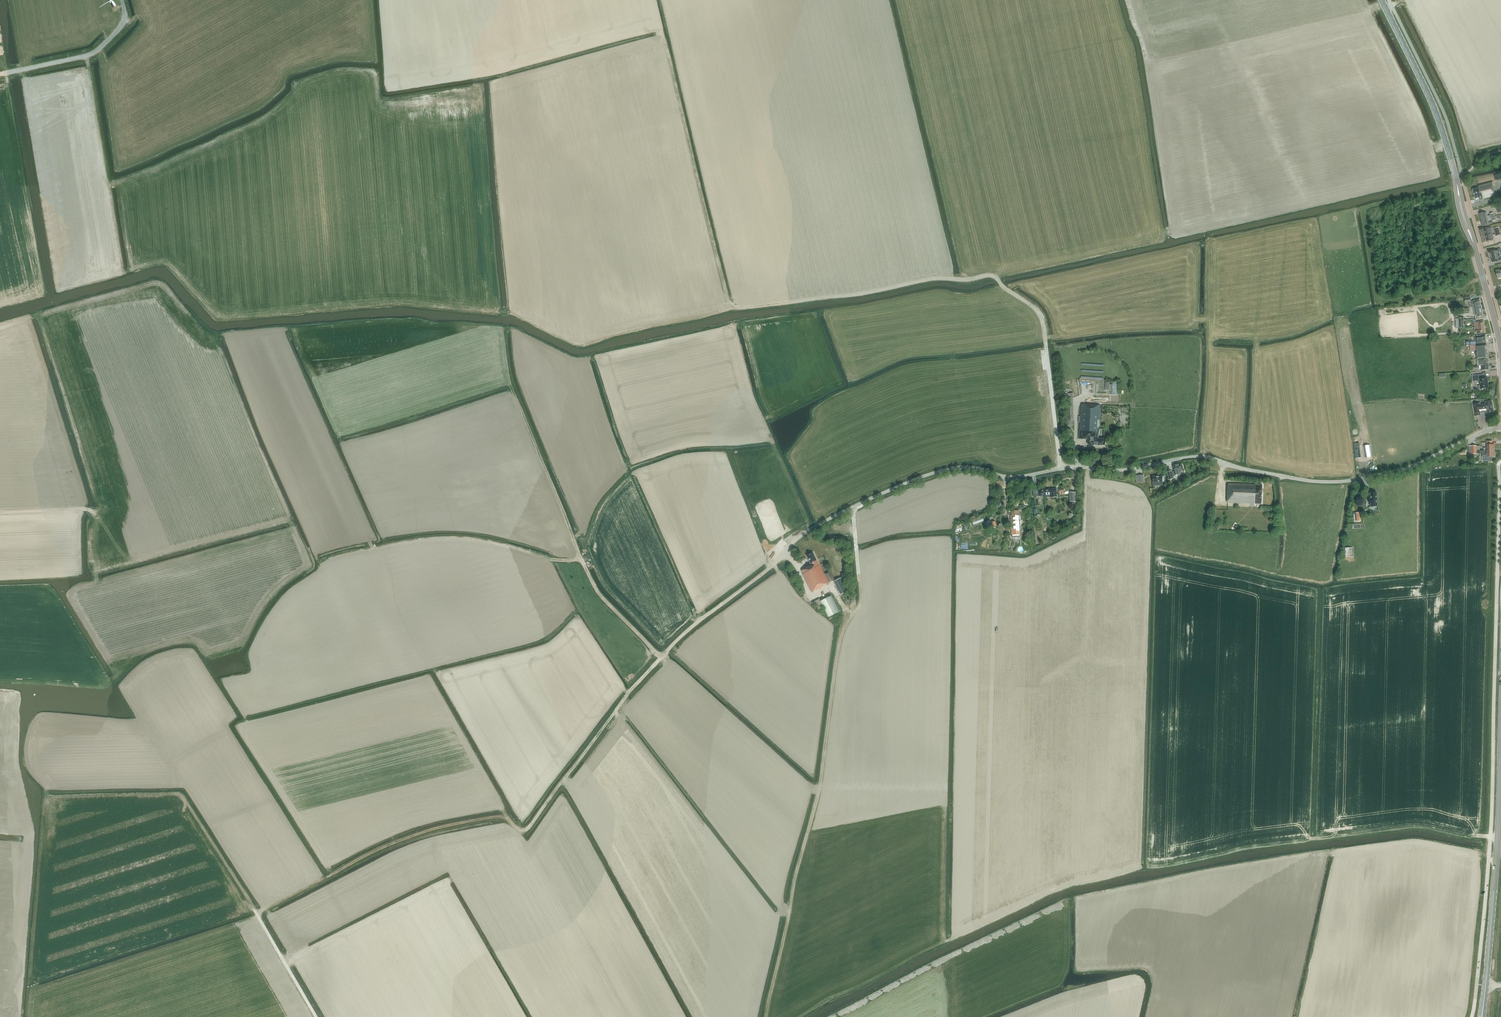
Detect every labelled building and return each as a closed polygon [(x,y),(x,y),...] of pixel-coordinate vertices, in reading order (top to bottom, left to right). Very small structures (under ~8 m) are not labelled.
[(1496,196),(1492,182),(1478,186),(1479,188),(1473,189),(1475,199),(1480,198),(1481,200),(1484,200),(1484,199),(1496,196)] [(1493,213),(1490,214),(1490,215),(1487,216),(1486,212),(1485,212),(1480,214),(1481,220),(1494,217),(1493,213)] [(1490,225),(1490,224),(1493,223),(1493,221),(1495,221),(1494,217),(1481,220),(1483,226),(1488,225),(1490,225)] [(1489,227),(1483,228),(1487,241),(1492,240),(1494,239),(1493,235),(1495,235),(1496,236),(1500,235),(1498,227),(1494,228),(1493,227),(1491,228),(1490,227),(1489,227)] [(1491,256),(1493,262),(1500,260),(1500,254),(1491,256)] [(1469,302),(1470,307),(1473,307),(1481,305),(1480,300),(1474,301),(1472,301),(1471,298),(1465,299),(1465,303),(1469,302)] [(1473,307),(1475,316),(1477,315),(1478,317),(1483,316),(1481,305),(1473,307)] [(1475,334),(1485,332),(1485,327),(1484,321),(1474,322),(1475,329),(1475,334)] [(1475,341),(1470,342),(1471,345),(1476,345),(1476,344),(1487,342),(1486,336),(1474,338),(1475,341)] [(1487,345),(1476,346),(1470,346),(1470,351),(1476,350),(1477,359),(1488,358),(1487,345)] [(1480,381),(1481,385),(1479,385),(1478,386),(1479,390),(1480,390),(1482,390),(1483,389),(1483,388),(1488,388),(1487,378),(1484,378),(1483,374),(1472,376),(1473,382),(1480,381)] [(1480,403),(1473,404),(1476,416),(1480,415),(1480,413),(1484,412),(1485,413),(1485,414),(1486,414),(1488,414),(1494,412),(1493,404),(1492,401),(1486,402),(1486,404),(1481,404),(1480,403)] [(1099,439),(1099,434),(1101,405),(1081,404),(1079,439),(1088,439),(1088,445),(1094,445),(1098,446),(1098,445),(1105,445),(1105,439),(1099,439)] [(1492,444),(1492,441),(1487,441),(1487,448),(1484,448),(1484,451),(1494,451),(1494,444),(1492,444)] [(1372,457),(1370,445),(1363,446),(1365,458),(1372,457)] [(1484,451),(1482,451),(1483,461),(1491,461),(1491,457),(1494,457),(1494,451),(1484,451)] [(1183,470),(1182,464),(1173,466),(1174,472),(1172,472),(1173,477),(1174,476),(1175,475),(1180,474),(1180,471),(1183,470)] [(1153,477),(1153,482),(1153,485),(1162,485),(1162,483),(1164,483),(1164,482),(1164,476),(1153,477)] [(1261,504),(1262,485),(1252,485),(1228,483),(1227,502),(1251,503),(1261,504)] [(1057,497),(1056,489),(1032,490),(1033,497),(1049,496),(1049,497),(1050,497),(1057,497)] [(1377,506),(1376,492),(1370,493),(1371,499),(1369,499),(1369,504),(1370,504),(1370,505),(1371,505),(1371,507),(1377,506)] [(1012,535),(1012,538),(1020,538),(1020,535),(1019,515),(1019,511),(1012,511),(1012,516),(1011,516),(1011,526),(1012,535)] [(1353,560),(1353,548),(1345,548),(1345,550),(1343,550),(1343,554),(1345,554),(1346,560),(1353,560)] [(817,560),(813,553),(807,556),(811,565),(808,566),(808,565),(805,566),(806,568),(805,568),(806,568),(801,571),(812,592),(829,583),(828,583),(835,580),(831,572),(830,570),(824,573),(823,572),(819,564),(819,565),(817,560)] [(848,573),(846,567),(836,570),(837,572),(839,577),(848,573)] [(849,590),(842,577),(834,581),(841,595),(849,590)] [(840,612),(832,596),(821,601),(820,599),(814,601),(819,610),(824,608),(829,617),(840,612)]
